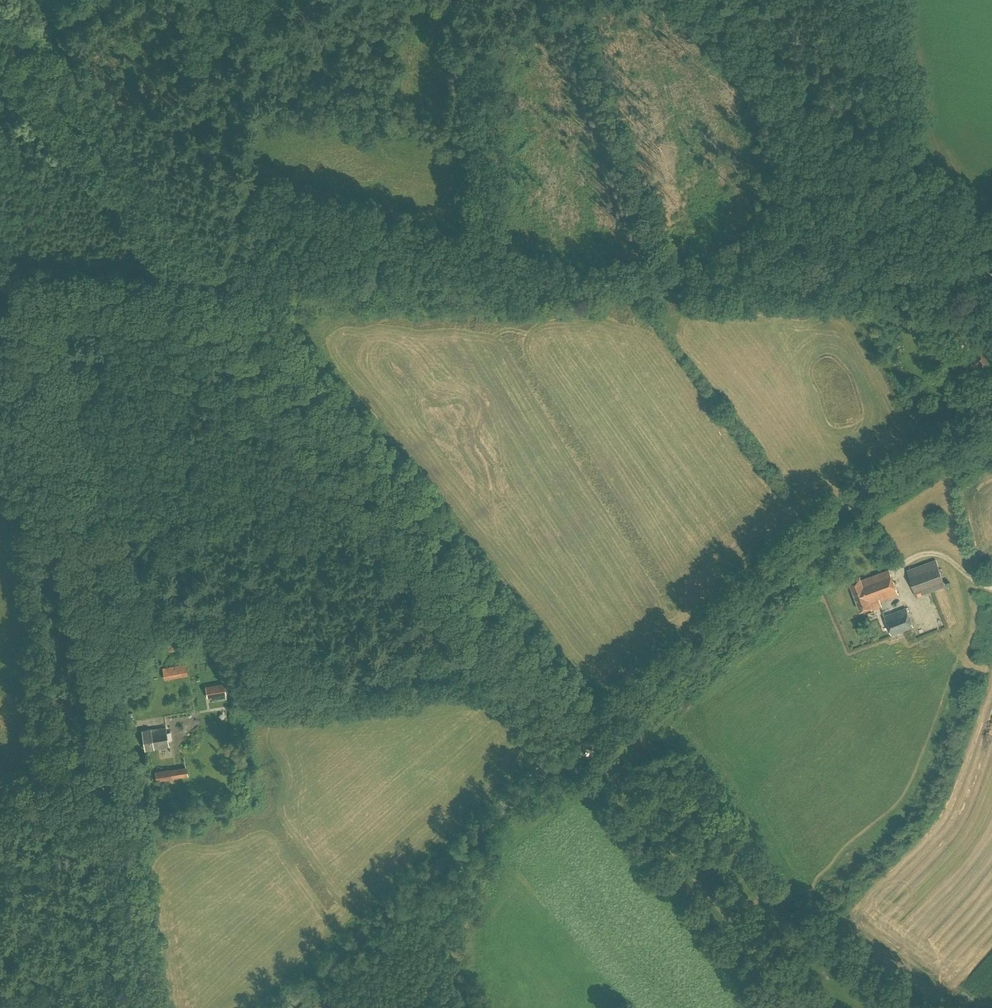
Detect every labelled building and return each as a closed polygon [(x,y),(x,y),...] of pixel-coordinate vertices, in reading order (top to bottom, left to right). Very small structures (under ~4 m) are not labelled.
[(955,338),(962,334),(956,323),(948,327),(955,338)] [(916,596),(945,586),(936,559),(907,570),(916,596)] [(897,594),(889,570),(861,580),(860,577),(849,581),(861,611),(871,607),(870,604),(897,594)] [(357,616),(366,616),(366,604),(357,604),(357,616)] [(891,636),(914,627),(906,607),(884,616),(891,636)] [(164,680),(188,676),(185,664),(162,668),(164,680)] [(226,695),(224,683),(205,686),(207,698),(226,695)] [(169,746),(166,727),(151,729),(150,729),(142,730),(145,751),(154,749),(154,748),(169,746)] [(201,747),(204,737),(196,735),(193,745),(201,747)] [(622,755),(622,751),(619,748),(616,748),(612,750),(612,754),(614,757),(618,758),(621,761),(624,758),(622,755)] [(171,778),(188,776),(186,767),(170,769),(171,778)] [(156,781),(171,779),(170,769),(154,771),(156,781)]
